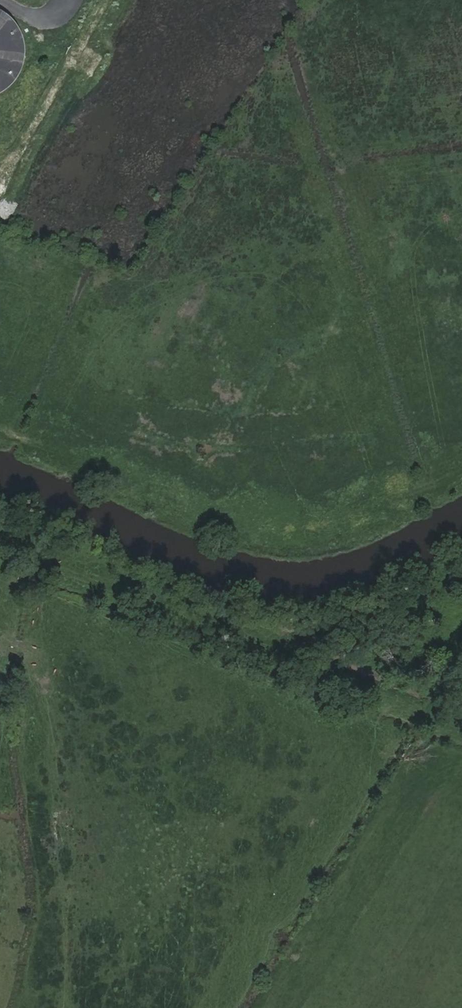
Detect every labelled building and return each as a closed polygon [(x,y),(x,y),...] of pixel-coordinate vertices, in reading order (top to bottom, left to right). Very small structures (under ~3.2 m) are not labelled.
[(5,90),(13,84),(18,77),(21,72),(23,68),(26,58),(26,50),(25,40),(22,31),(18,24),(13,17),(5,10),(0,8),(0,93),(5,90)]
